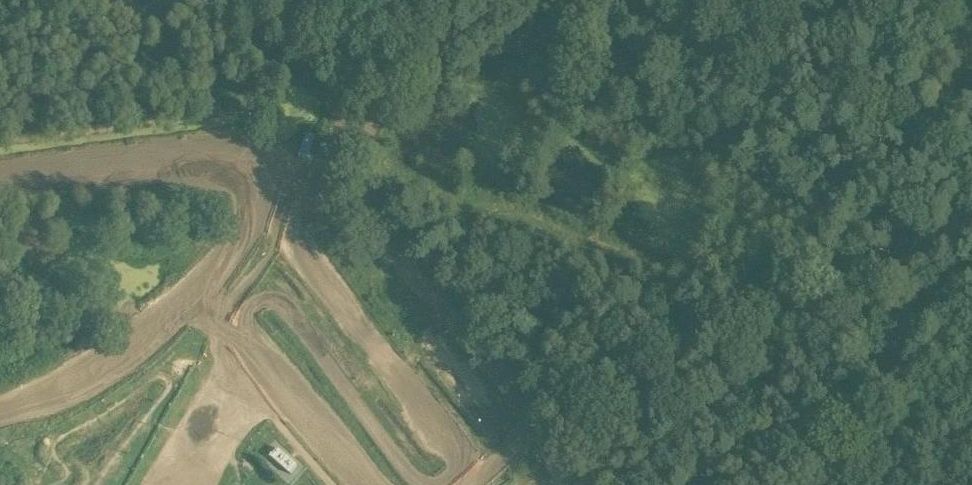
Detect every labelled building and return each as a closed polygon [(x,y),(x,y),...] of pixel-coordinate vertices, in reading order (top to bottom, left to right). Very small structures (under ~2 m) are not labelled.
[(278,449),(271,458),(290,475),(298,466),(278,449)]
